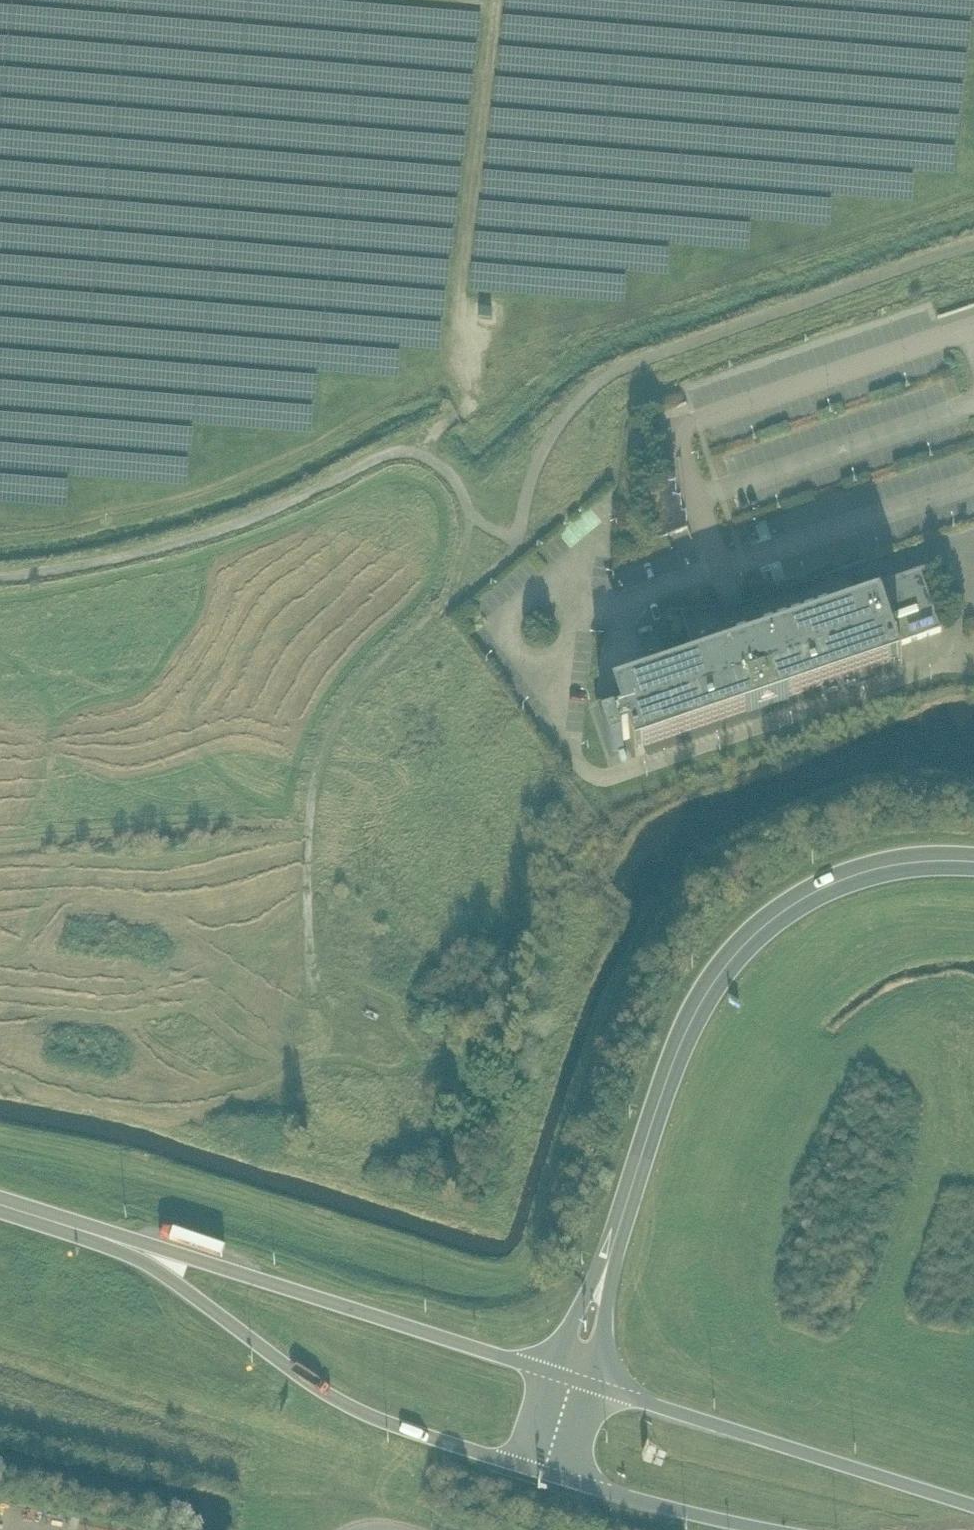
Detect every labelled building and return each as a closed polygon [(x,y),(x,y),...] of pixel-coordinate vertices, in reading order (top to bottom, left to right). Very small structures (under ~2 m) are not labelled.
[(897,648),(942,633),(921,573),(905,578),(905,581),(898,583),(898,582),(894,583),(893,582),(885,585),(886,588),(887,587),(890,595),(874,600),(872,592),(875,591),(874,589),(853,596),(844,599),(845,602),(848,601),(854,620),(763,650),(759,638),(734,647),(739,659),(701,672),(623,698),(627,709),(602,717),(599,707),(597,707),(613,754),(625,749),(623,742),(631,740),(636,757),(638,757),(636,751),(900,661),(902,667),(903,666),(897,648)] [(845,602),(844,599),(853,596),(847,577),(736,617),(683,618),(701,672),(739,659),(734,647),(759,638),(763,650),(854,620),(848,601),(845,602)]
